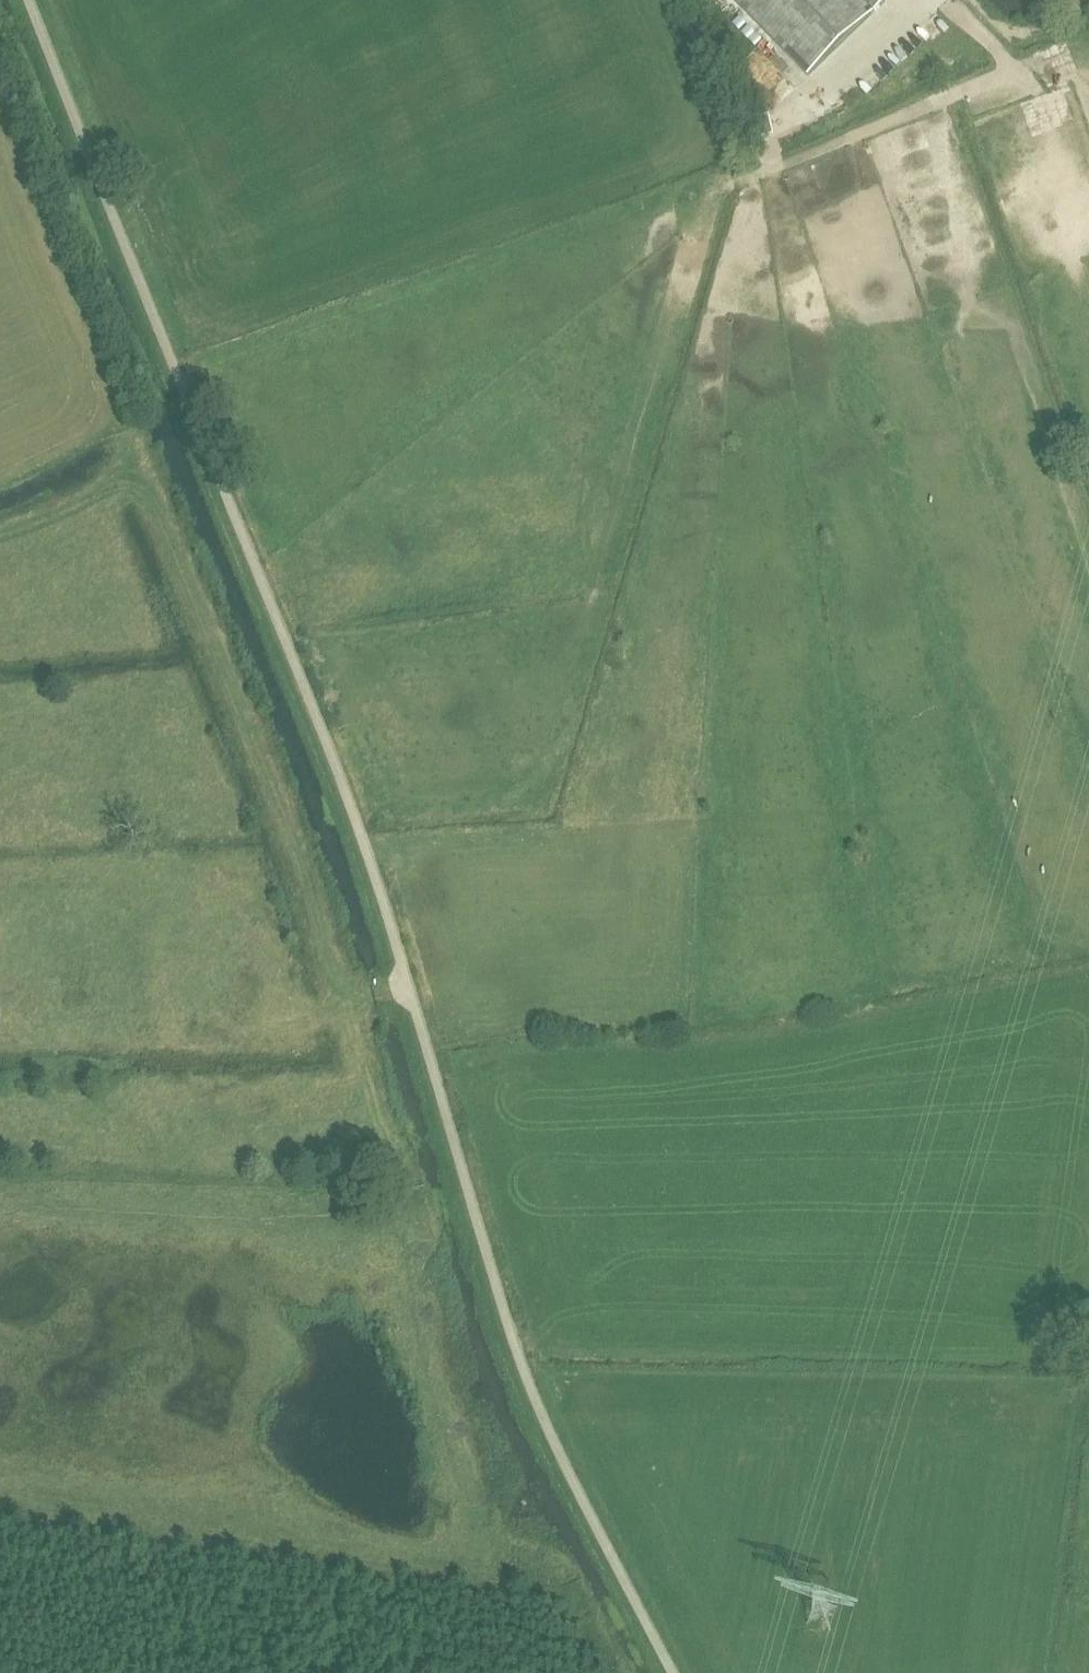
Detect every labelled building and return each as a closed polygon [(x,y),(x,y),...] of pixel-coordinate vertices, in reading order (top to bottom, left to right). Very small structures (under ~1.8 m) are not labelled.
[(808,77),(887,0),(733,0),(808,77)]
